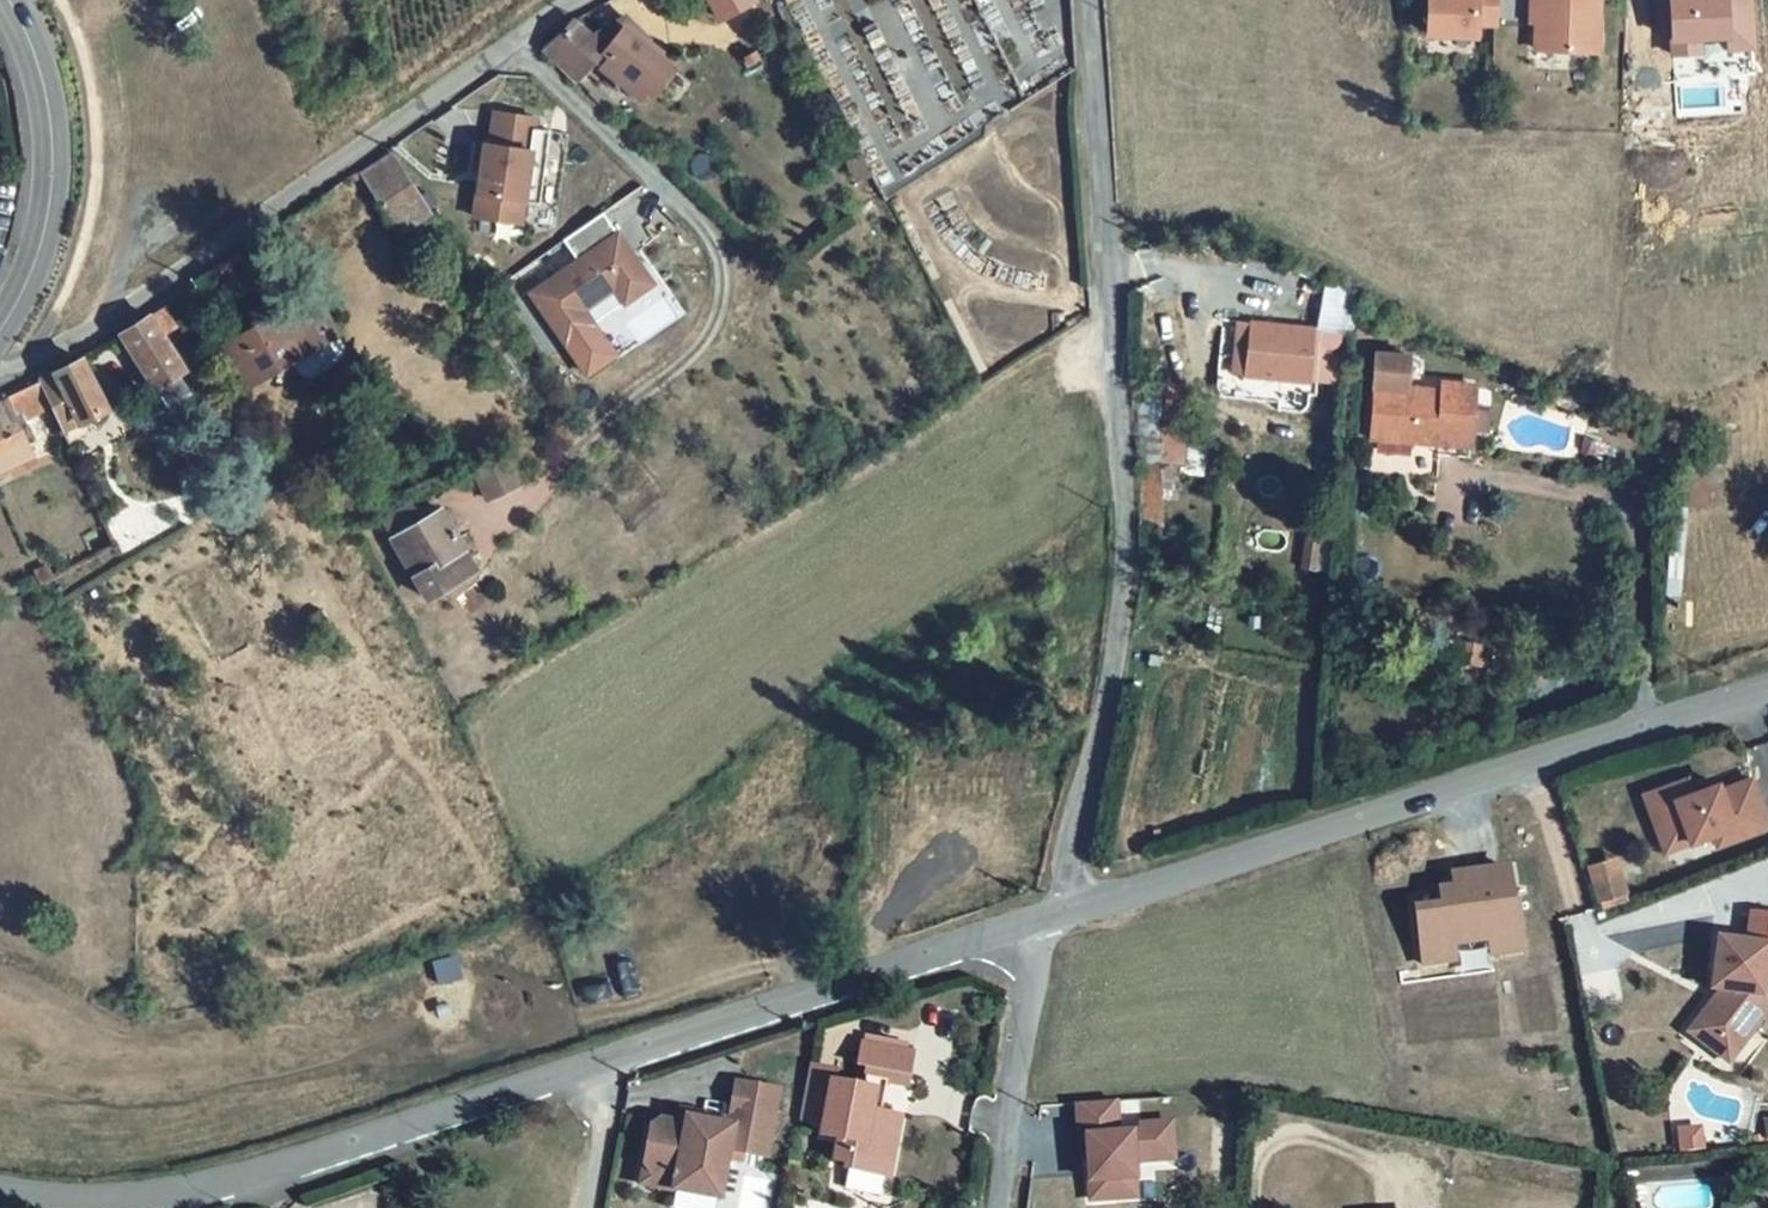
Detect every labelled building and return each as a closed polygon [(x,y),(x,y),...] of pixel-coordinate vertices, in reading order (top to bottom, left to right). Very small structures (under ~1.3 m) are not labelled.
[(1497,0),(1424,0),(1424,33),(1497,33),(1497,0)] [(1601,51),(1602,0),(1529,0),(1529,51),(1601,51)] [(573,17),(542,48),(573,78),(604,46),(573,17)] [(485,107),(471,216),(521,222),(535,113),(485,107)] [(389,201),(358,222),(397,281),(429,260),(389,201)] [(576,258),(525,288),(560,347),(599,325),(589,307),(614,292),(621,304),(654,285),(610,209),(563,236),(576,258)] [(302,376),(280,339),(217,378),(238,415),(302,376)] [(161,341),(120,368),(158,440),(184,425),(174,406),(178,404),(160,370),(172,362),(161,341)] [(1332,356),(1234,350),(1230,425),(1270,428),(1270,436),(1299,437),(1299,421),(1308,422),(1308,406),(1329,407),(1332,356)] [(1205,470),(1209,440),(1165,435),(1171,386),(1147,383),(1136,461),(1205,470)] [(0,439),(0,505),(32,489),(22,465),(13,470),(9,462),(43,444),(57,474),(96,453),(74,400),(67,405),(0,439)] [(1425,422),(1362,417),(1359,460),(1409,466),(1454,469),(1458,416),(1425,414),(1425,422)] [(507,459),(474,474),(487,503),(519,487),(507,459)] [(416,509),(387,526),(429,603),(458,587),(445,562),(466,549),(445,514),(425,525),(416,509)] [(1714,850),(1767,832),(1767,812),(1754,769),(1693,790),(1688,775),(1640,791),(1662,856),(1711,840),(1714,850)] [(1512,861),(1450,871),(1453,892),(1410,899),(1421,969),(1458,963),(1456,945),(1487,940),(1490,958),(1527,952),(1512,861)] [(1609,893),(1584,902),(1591,923),(1602,919),(1606,931),(1618,927),(1614,916),(1616,915),(1609,893)] [(1707,934),(1705,1049),(1761,1050),(1763,948),(1767,948),(1767,911),(1746,910),(1746,935),(1707,934)] [(908,1085),(917,1049),(860,1036),(852,1072),(908,1085)] [(807,1068),(799,1120),(818,1123),(816,1138),(834,1141),(831,1162),(849,1165),(845,1187),(890,1194),(903,1112),(873,1108),(878,1079),(807,1068)] [(770,1159),(781,1086),(732,1079),(726,1122),(649,1110),(637,1188),(723,1201),(730,1153),(770,1159)] [(1177,1162),(1175,1121),(1120,1124),(1119,1100),(1077,1103),(1083,1203),(1139,1200),(1137,1165),(1177,1162)]
